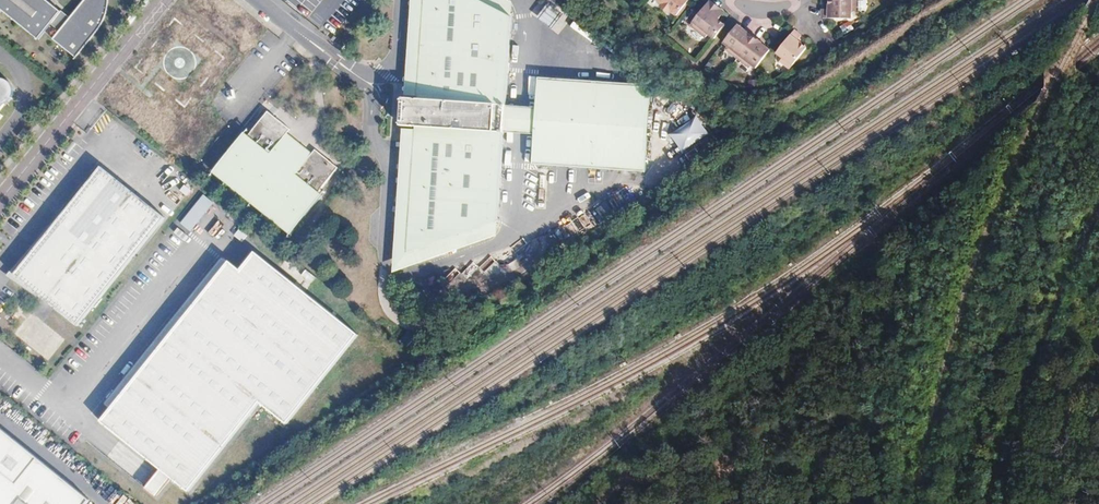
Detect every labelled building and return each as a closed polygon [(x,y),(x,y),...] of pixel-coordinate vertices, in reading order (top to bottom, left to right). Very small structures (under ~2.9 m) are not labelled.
[(55,9),(44,0),(0,0),(0,9),(32,36),(45,19),(53,27),(46,36),(68,54),(102,12),(109,0),(75,0),(60,18),(54,13),(55,9)] [(407,247),(498,214),(510,8),(492,0),(420,0),(415,93),(400,92),(399,120),(414,121),(407,247)] [(644,1),(653,8),(654,14),(658,17),(664,17),(669,21),(681,7),(672,0),(645,0),(644,1)] [(702,36),(709,42),(720,28),(712,21),(714,19),(711,17),(715,11),(704,3),(685,27),(700,39),(702,36)] [(824,3),(823,9),(826,12),(826,15),(817,14),(817,23),(847,23),(847,16),(851,16),(852,3),(824,3)] [(539,19),(551,28),(559,16),(548,7),(539,19)] [(721,51),(733,60),(749,40),(733,27),(719,44),(724,48),(721,51)] [(798,37),(791,31),(772,56),(778,60),(775,63),(785,72),(803,50),(798,46),(797,46),(796,45),(795,47),(792,44),(798,37)] [(797,46),(798,46),(802,40),(798,37),(792,44),(795,47),(796,45),(797,46)] [(752,69),(765,53),(756,45),(757,43),(751,38),(749,40),(733,60),(744,69),(746,65),(752,69)] [(530,157),(643,163),(649,76),(535,69),(530,157)] [(288,124),(266,106),(247,129),(243,126),(211,166),(291,230),(324,191),(319,187),(339,163),(316,144),(312,149),(285,128),(288,124)] [(680,152),(709,138),(699,118),(670,132),(680,152)] [(75,326),(162,216),(97,165),(10,275),(75,326)] [(188,189),(182,184),(178,189),(184,194),(188,189)] [(201,195),(182,225),(193,232),(212,201),(201,195)] [(575,220),(586,229),(595,218),(584,209),(575,220)] [(358,333),(253,250),(239,268),(228,260),(98,422),(186,494),(259,403),(285,424),(358,333)] [(513,261),(501,269),(493,256),(482,264),(497,285),(519,270),(513,261)] [(455,291),(478,267),(473,262),(462,274),(455,268),(443,280),(455,291)] [(91,493),(0,421),(0,503),(82,503),(91,493)]
